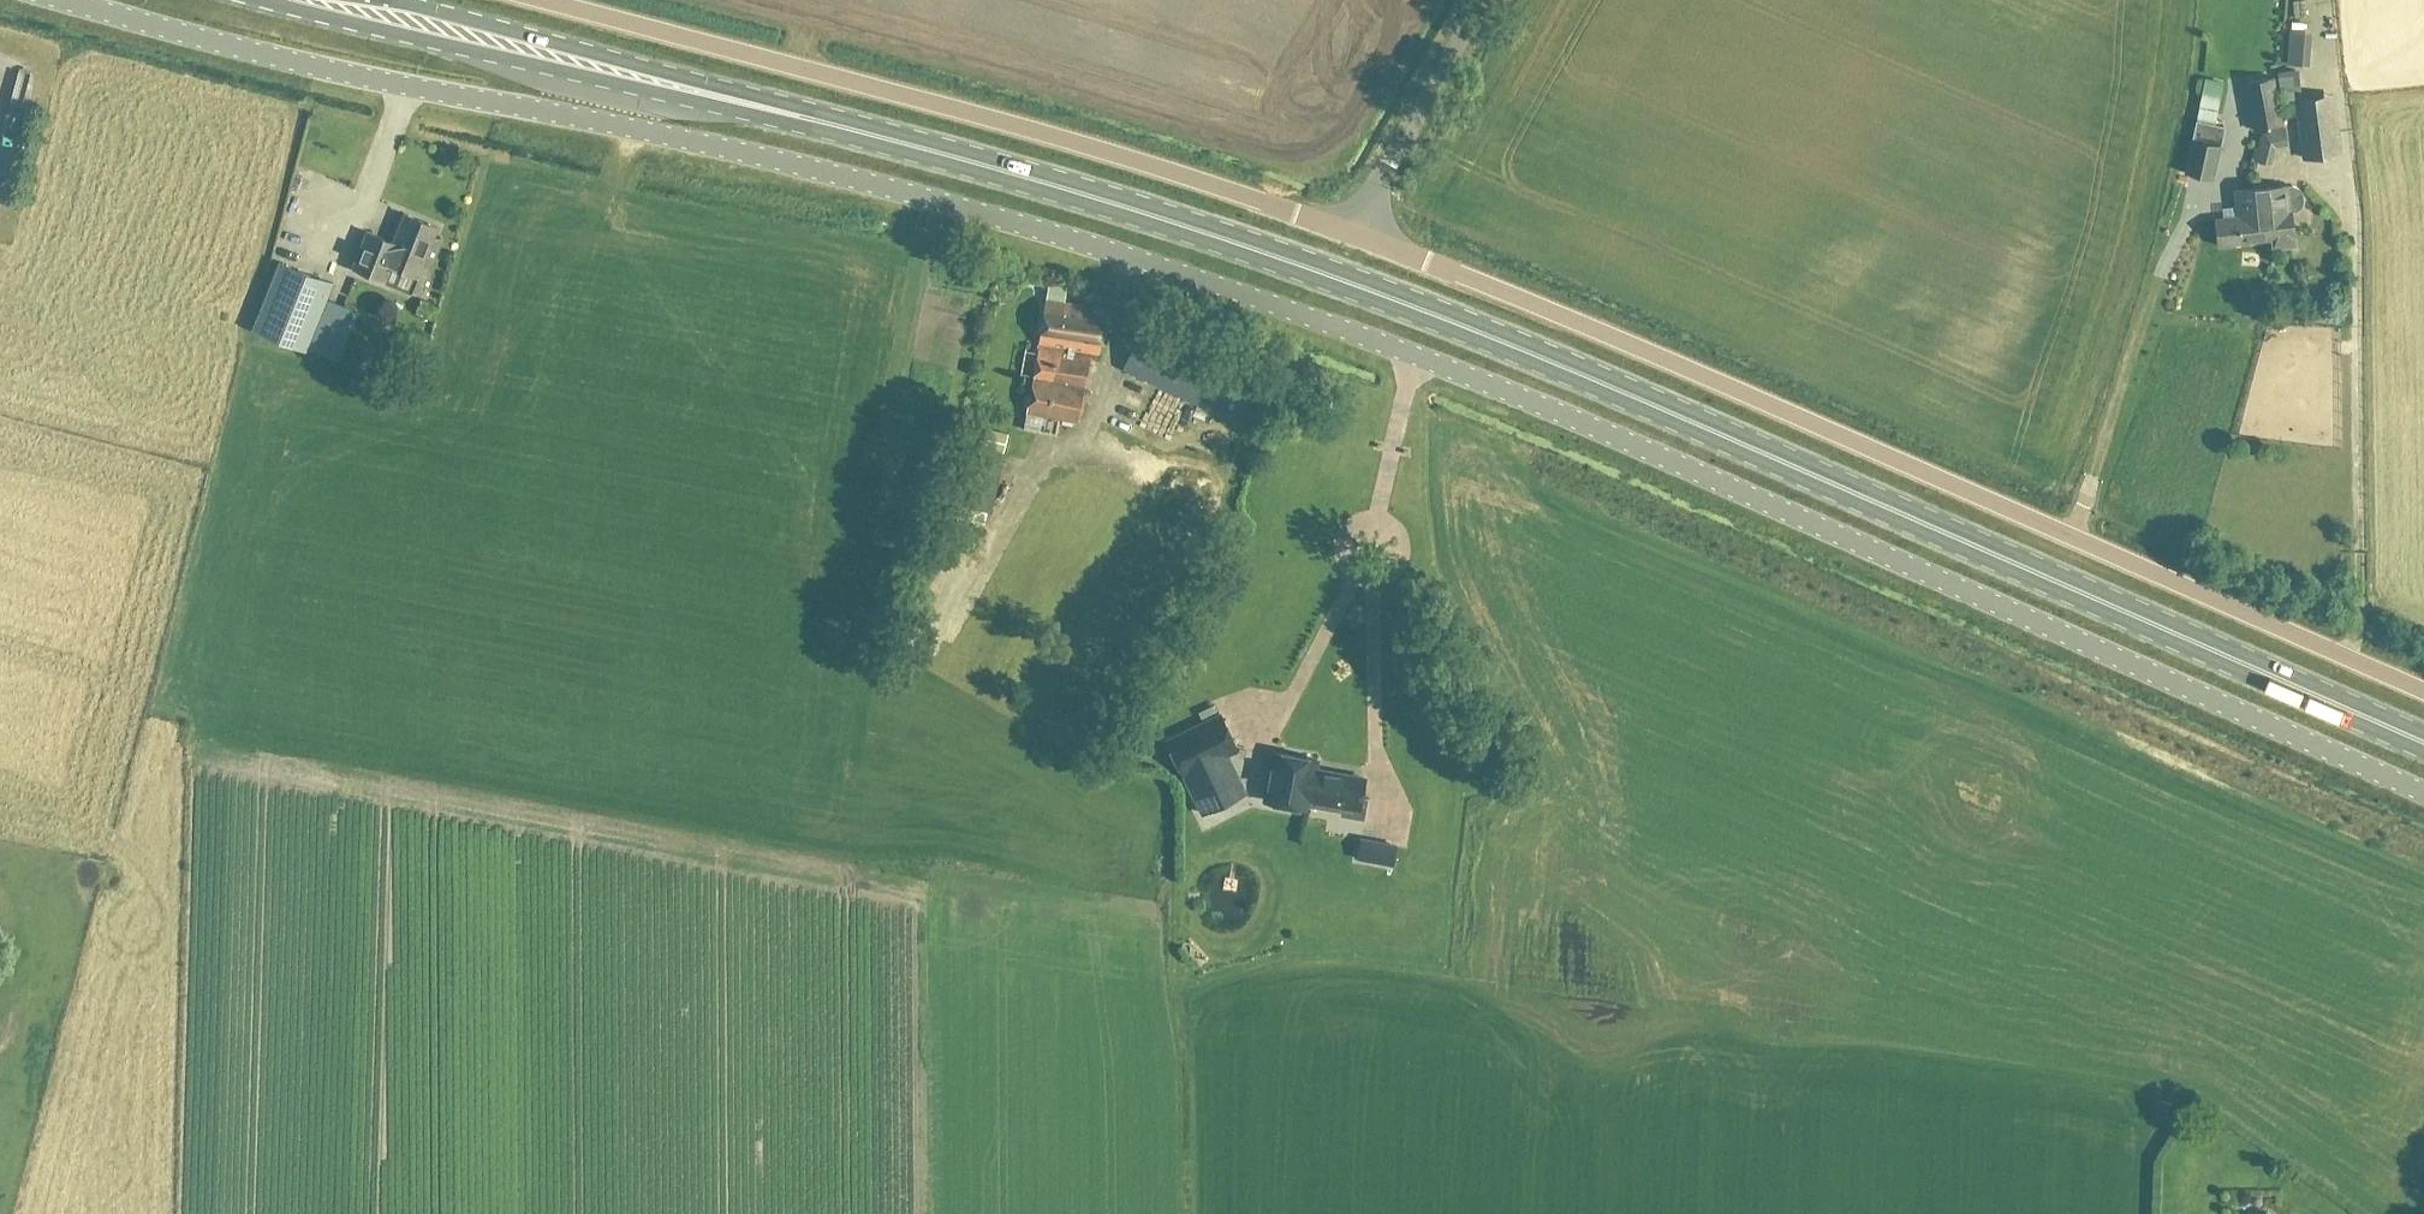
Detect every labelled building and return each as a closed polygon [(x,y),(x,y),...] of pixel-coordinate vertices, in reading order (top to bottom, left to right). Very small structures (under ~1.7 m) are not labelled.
[(2303,65),(2305,31),(2289,30),(2286,64),(2303,65)] [(2298,70),(2277,72),(2279,93),(2282,92),(2283,100),(2289,99),(2288,92),(2300,90),(2298,70)] [(2273,78),(2245,83),(2254,131),(2282,126),(2273,78)] [(2204,79),(2196,121),(2214,125),(2223,82),(2204,79)] [(2339,154),(2333,102),(2297,106),(2304,159),(2339,154)] [(2222,145),(2221,145),(2192,139),(2190,139),(2183,174),(2214,180),(2222,145)] [(2288,186),(2288,188),(2234,194),(2235,204),(2256,202),(2257,210),(2255,210),(2256,220),(2268,218),(2271,240),(2294,238),(2291,212),(2293,212),(2296,211),(2300,209),(2303,202),(2302,192),(2298,188),(2292,186),(2288,186)] [(2256,202),(2235,204),(2237,217),(2215,220),(2218,246),(2271,240),(2268,218),(2256,220),(2255,210),(2257,210),(2256,202)] [(375,236),(366,232),(352,268),(421,295),(442,241),(434,238),(438,228),(404,214),(392,245),(374,238),(375,236)] [(252,328),(306,350),(333,283),(279,261),(252,328)] [(1043,298),(1036,348),(1070,352),(1092,355),(1101,356),(1108,307),(1043,298)] [(434,304),(420,299),(415,313),(429,318),(434,304)] [(1122,368),(1238,424),(1260,378),(1144,322),(1122,368)] [(1036,348),(1031,388),(1069,394),(1073,371),(1068,370),(1070,352),(1036,348)] [(1031,388),(1027,414),(1078,423),(1092,355),(1070,352),(1068,370),(1073,371),(1069,394),(1031,388)] [(1008,433),(986,428),(982,449),(1003,453),(1008,433)] [(990,515),(1000,461),(971,456),(960,511),(990,515)] [(1207,764),(1238,749),(1221,715),(1168,740),(1203,813),(1225,802),(1207,764)] [(1317,760),(1274,752),(1265,800),(1308,808),(1309,806),(1340,812),(1340,816),(1365,820),(1369,797),(1362,796),(1365,779),(1315,769),(1317,760)] [(1374,863),(1379,840),(1361,836),(1356,859),(1374,863)]
